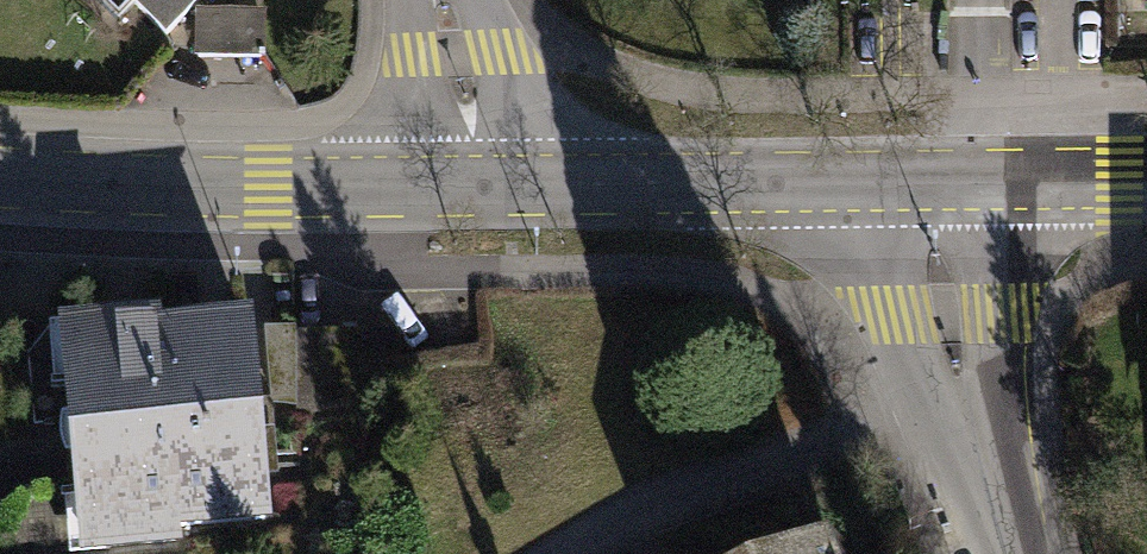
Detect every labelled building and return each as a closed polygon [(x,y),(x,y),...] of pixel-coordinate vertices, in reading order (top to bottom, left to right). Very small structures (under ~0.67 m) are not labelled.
[(168,51),(219,0),(116,0),(168,51)] [(56,341),(75,553),(195,553),(193,542),(275,534),(266,435),(256,334),(166,342),(165,331),(56,341)]
